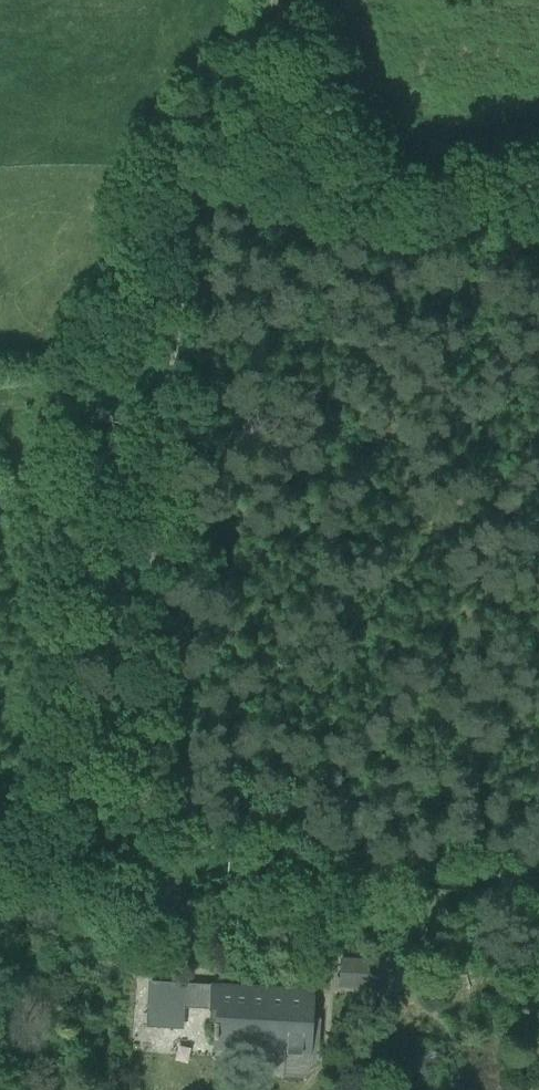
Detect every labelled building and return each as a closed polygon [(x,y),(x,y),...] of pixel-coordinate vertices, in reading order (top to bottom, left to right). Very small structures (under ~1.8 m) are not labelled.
[(340,957),(338,986),(382,989),(384,959),(340,957)] [(155,981),(153,1028),(184,1030),(186,983),(155,981)] [(310,1076),(312,1041),(316,991),(238,986),(238,990),(221,989),(221,985),(211,984),(209,1010),(213,1011),(212,1039),(214,1039),(214,1051),(287,1054),(285,1078),(307,1079),(310,1076)]
